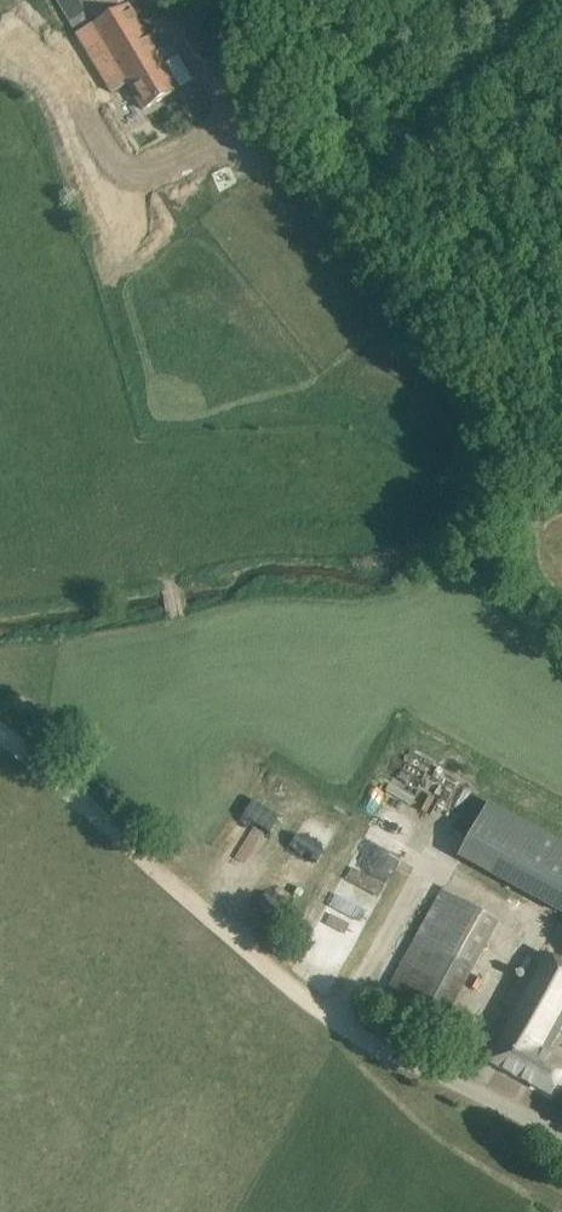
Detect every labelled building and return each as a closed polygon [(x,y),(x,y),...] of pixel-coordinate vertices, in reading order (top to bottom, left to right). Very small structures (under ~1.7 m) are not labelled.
[(158,102),(179,89),(128,5),(126,6),(121,0),(56,0),(107,85),(115,90),(127,84),(143,111),(158,102)] [(256,801),(243,821),(271,840),(284,819),(256,801)] [(492,802),(461,861),(561,915),(561,840),(492,802)] [(337,851),(344,833),(312,820),(305,839),(337,851)] [(443,891),(398,972),(386,994),(438,1022),(495,919),(443,891)] [(561,1076),(561,1064),(546,1055),(561,1026),(561,964),(543,953),(483,1058),(551,1095),(561,1076)]
